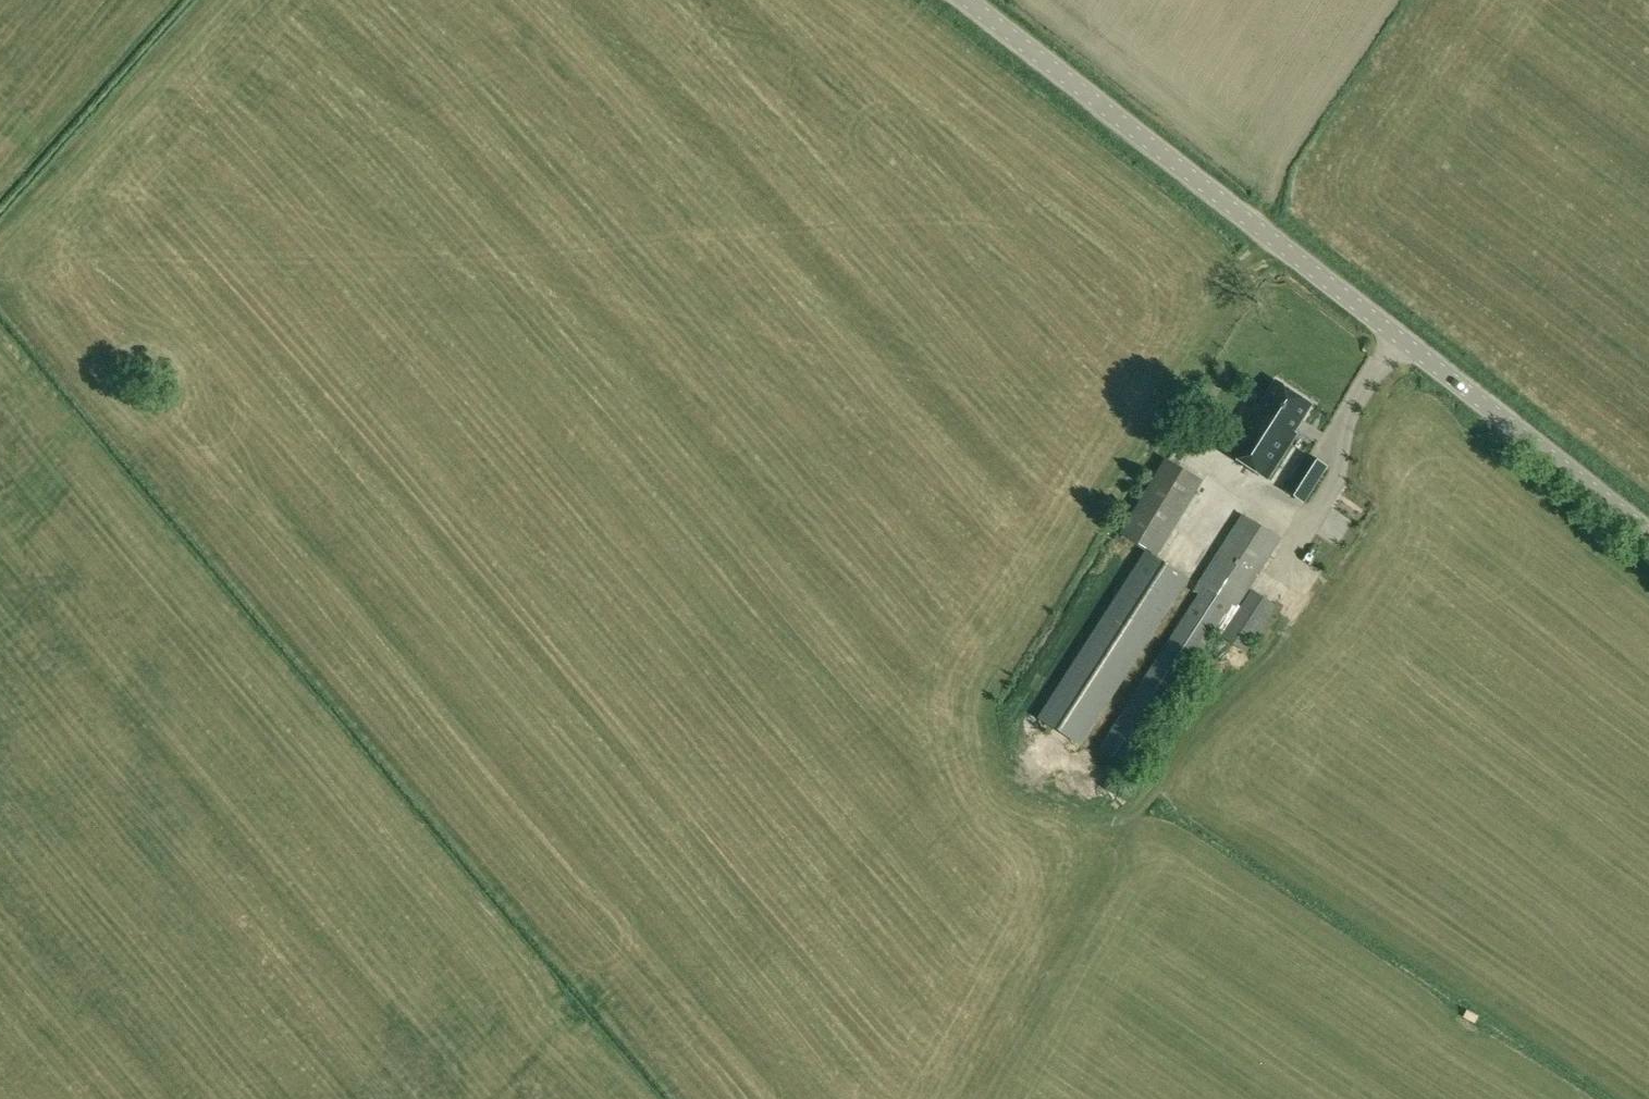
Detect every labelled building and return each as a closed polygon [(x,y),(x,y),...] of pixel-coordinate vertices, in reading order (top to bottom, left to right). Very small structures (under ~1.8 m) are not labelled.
[(1228,454),(1268,479),(1297,434),(1294,432),(1312,405),(1276,383),(1260,409),(1257,407),(1228,454)] [(1285,491),(1305,503),(1328,466),(1307,453),(1285,491)] [(1162,470),(1124,529),(1163,555),(1201,495),(1162,470)] [(1101,746),(1129,765),(1215,632),(1248,653),(1278,606),(1251,589),(1282,539),(1244,514),(1195,591),(1200,594),(1101,746)] [(1040,718),(1084,746),(1190,579),(1147,550),(1040,718)]
